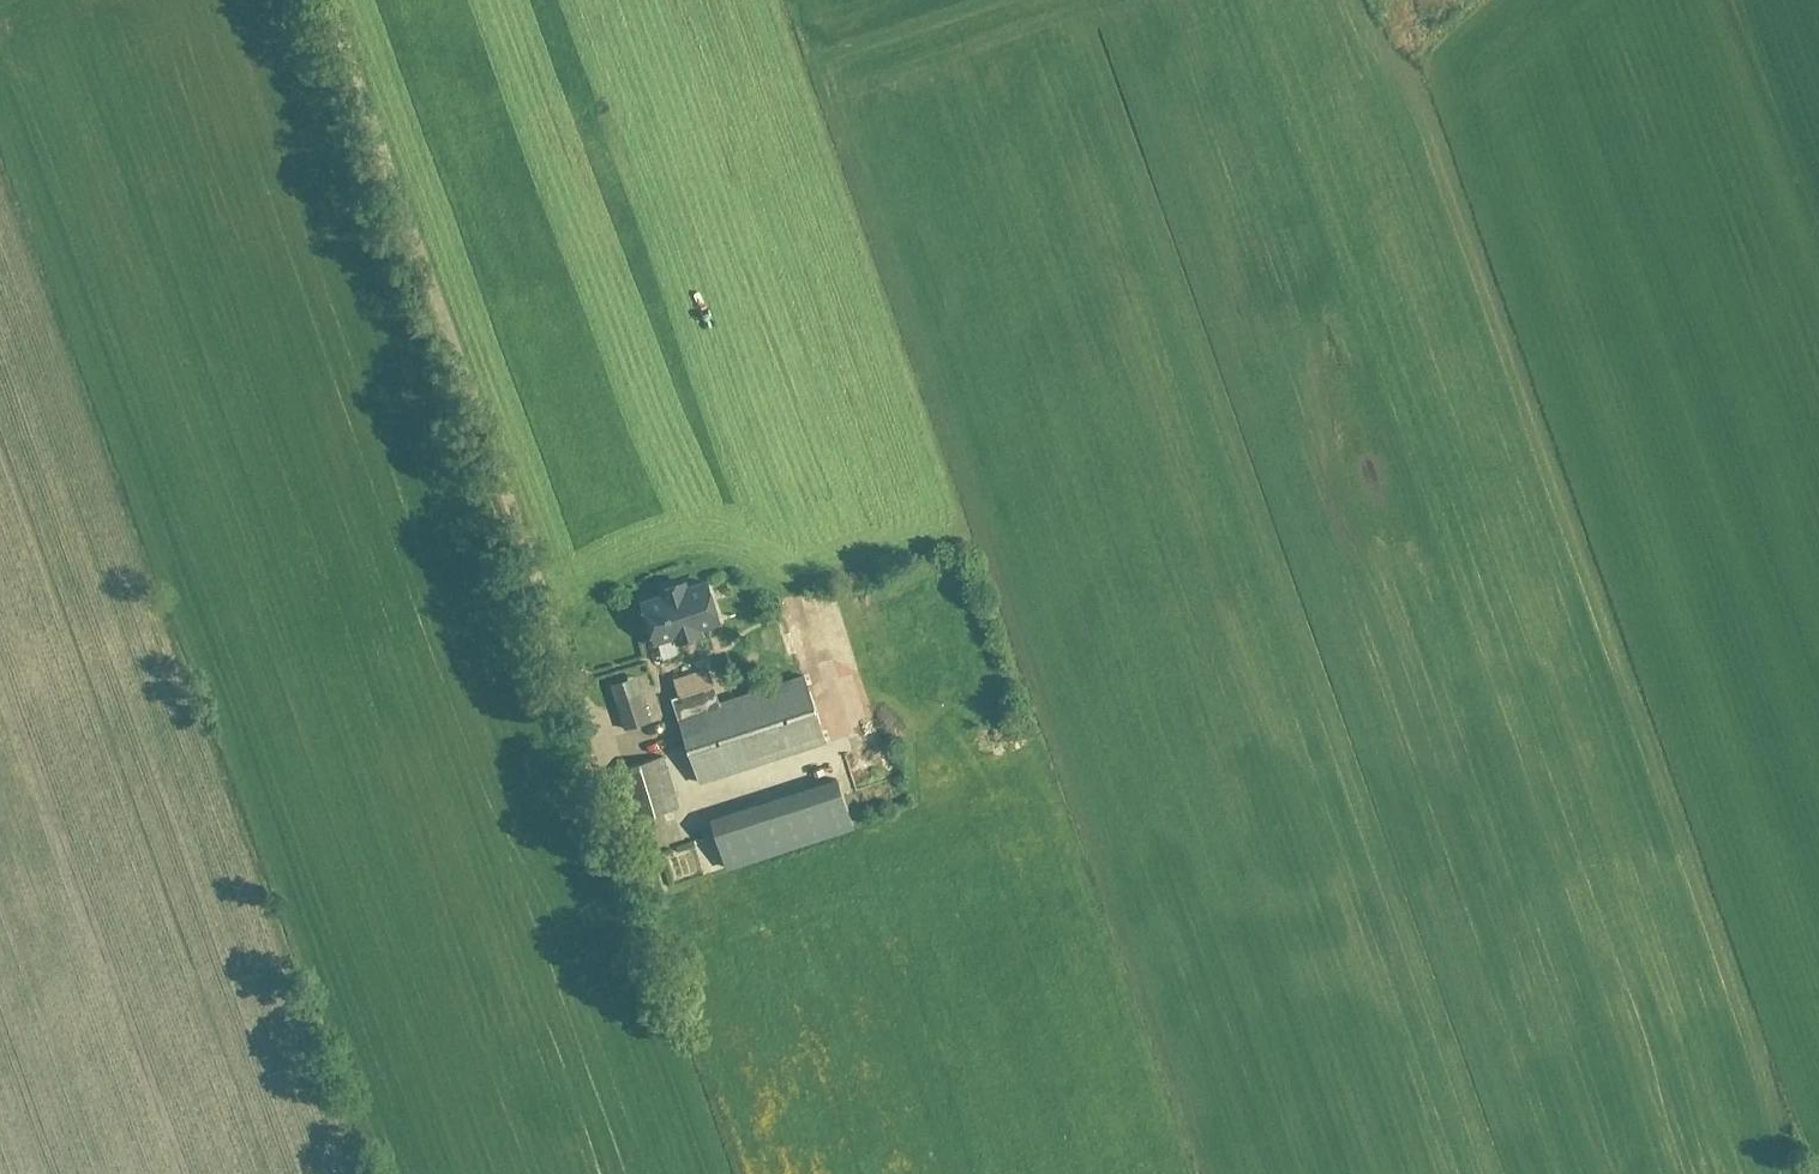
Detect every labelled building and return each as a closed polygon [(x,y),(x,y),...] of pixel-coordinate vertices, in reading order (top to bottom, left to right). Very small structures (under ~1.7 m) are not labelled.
[(701,635),(698,628),(719,622),(706,583),(685,590),(683,583),(660,590),(663,597),(642,604),(654,642),(675,636),(677,643),(701,635)] [(708,659),(655,676),(663,703),(670,700),(696,784),(822,744),(801,677),(716,703),(711,687),(717,685),(708,659)] [(648,723),(638,693),(634,679),(609,687),(613,701),(622,731),(648,723)] [(882,744),(853,754),(864,784),(893,773),(882,744)] [(661,758),(614,772),(630,823),(677,809),(661,758)] [(727,859),(854,824),(841,774),(713,810),(727,859)]
